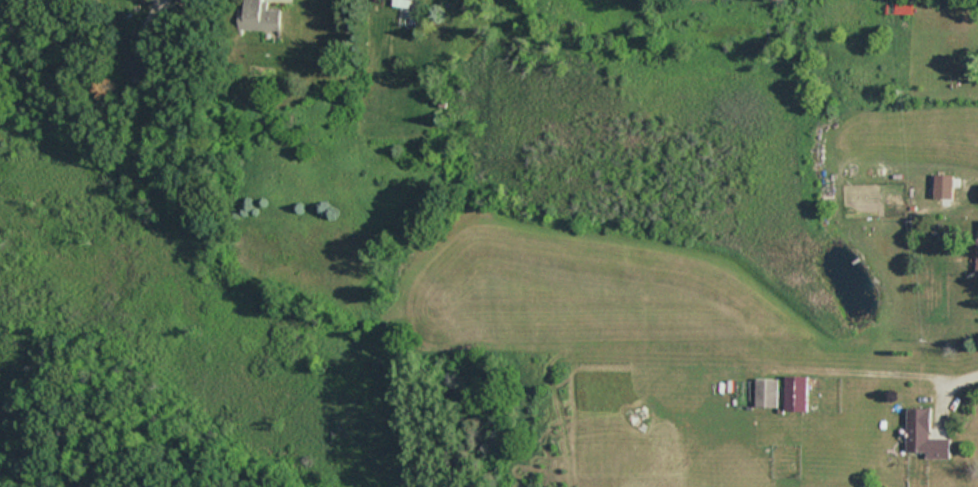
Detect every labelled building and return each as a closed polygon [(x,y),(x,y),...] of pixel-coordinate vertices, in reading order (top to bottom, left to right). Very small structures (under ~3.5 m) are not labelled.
[(264,8),(264,0),(245,0),(245,8),(239,8),(238,29),(280,30),(280,8),(264,8)] [(807,410),(807,376),(784,376),(784,410),(807,410)] [(777,378),(755,378),(755,407),(777,407),(777,378)] [(925,458),(950,458),(950,438),(930,438),(930,407),(906,407),(906,451),(925,451),(925,458)]
